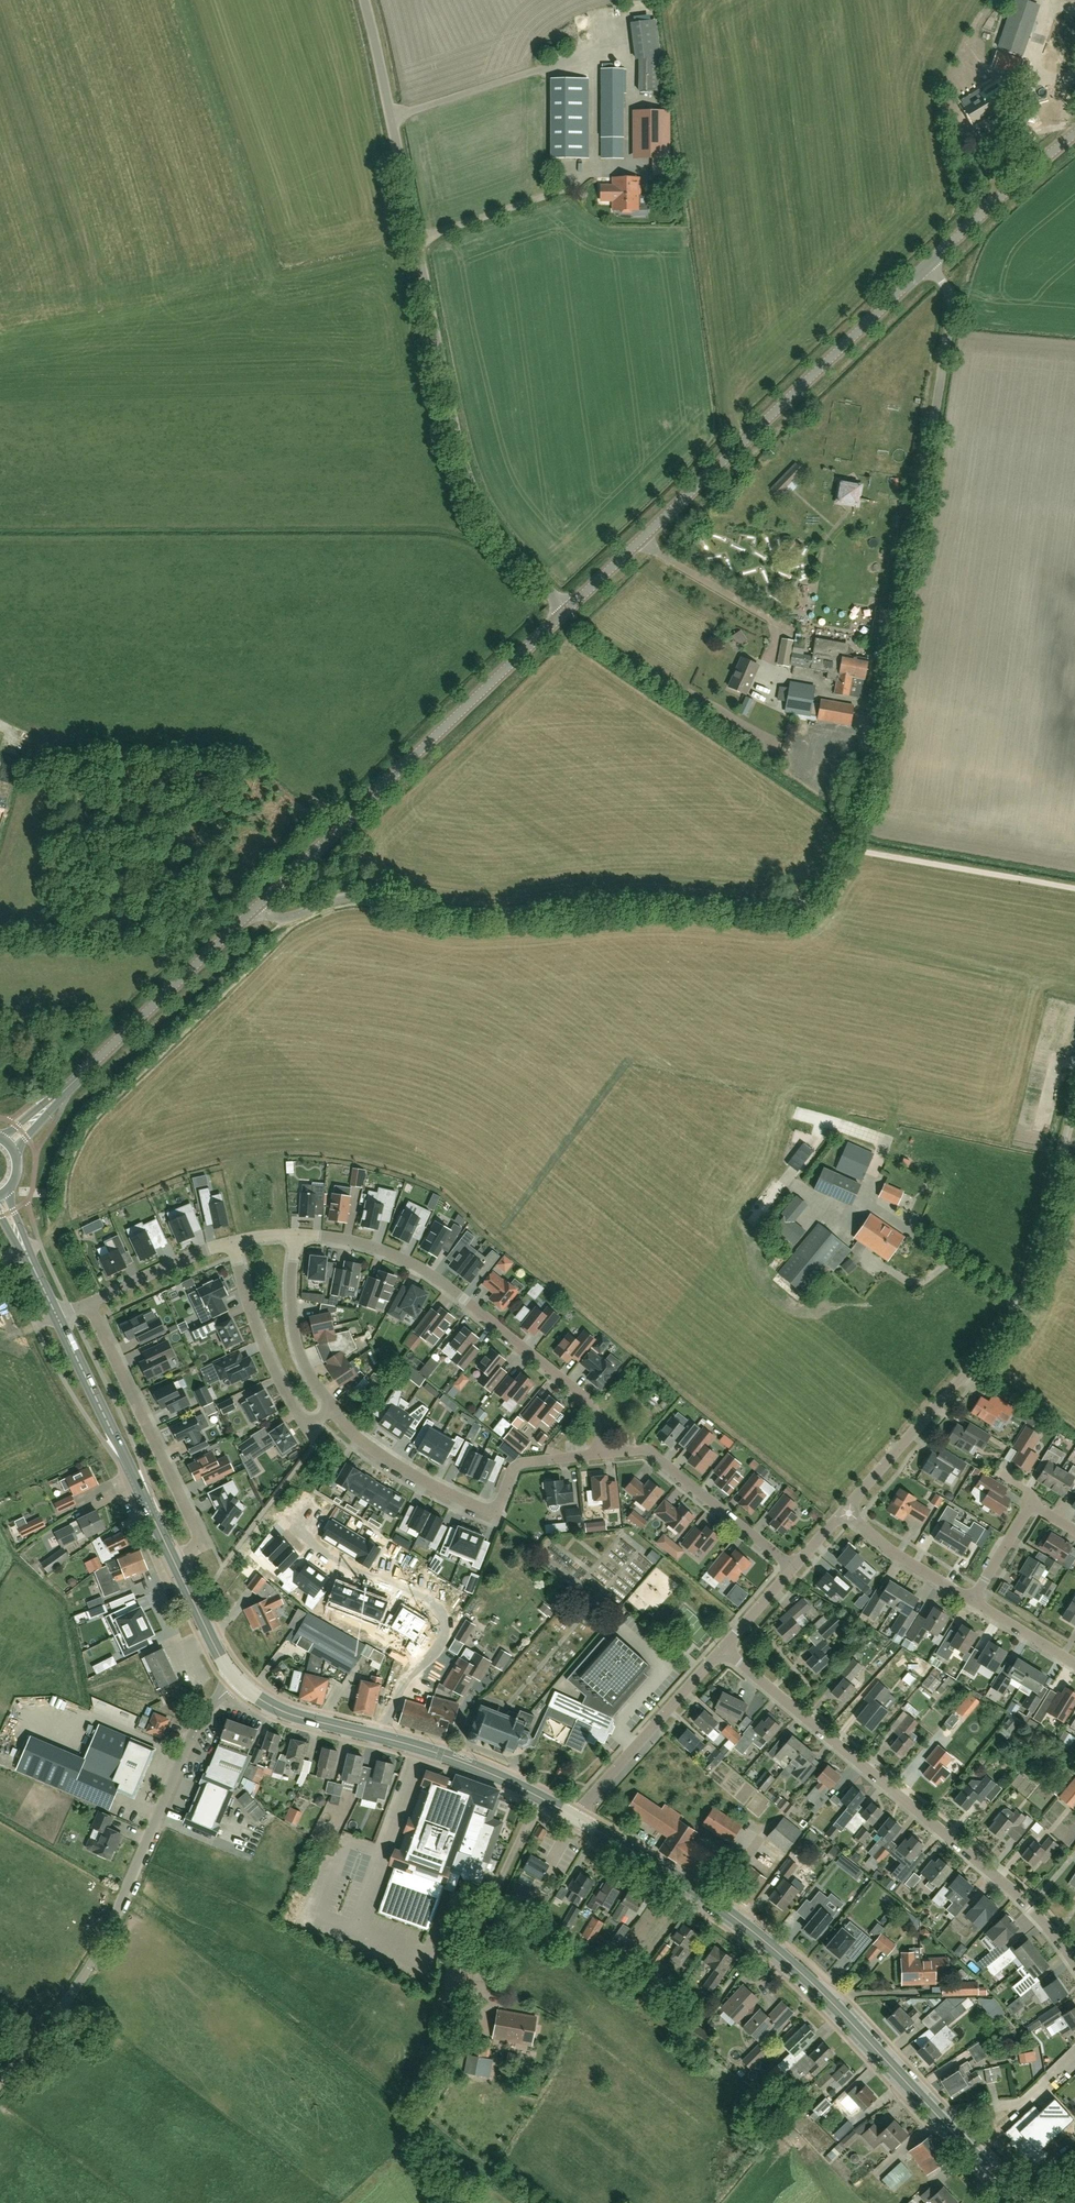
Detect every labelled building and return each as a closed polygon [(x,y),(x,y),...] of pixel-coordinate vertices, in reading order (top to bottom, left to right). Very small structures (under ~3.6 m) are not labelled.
[(1059,1),(1062,1),(1062,9),(1067,9),(1071,9),(1071,16),(1074,16),(1074,0),(1059,0),(1059,1)] [(1022,55),(1034,21),(1033,20),(1033,21),(1011,14),(1015,1),(998,47),(1022,55)] [(639,60),(638,92),(660,92),(661,57),(656,20),(630,23),(635,61),(639,60)] [(997,52),(992,66),(996,67),(995,69),(1002,71),(1001,72),(1015,77),(1018,70),(1027,73),(1030,63),(997,52)] [(623,158),(623,70),(602,70),(602,158),(623,158)] [(552,79),(552,158),(587,158),(587,79),(552,79)] [(993,89),(985,94),(986,95),(964,108),(974,124),(995,111),(991,104),(1000,99),(993,89)] [(634,111),(634,156),(654,156),(654,174),(670,174),(670,111),(634,111)] [(640,211),(640,178),(613,178),(613,186),(601,186),(601,201),(613,201),(613,211),(640,211)] [(773,490),(780,497),(804,472),(797,465),(773,490)] [(858,505),(861,487),(842,484),(839,502),(858,505)] [(851,625),(854,633),(868,629),(867,625),(875,623),(885,620),(881,607),(866,611),(868,620),(851,625)] [(737,634),(740,645),(749,642),(745,631),(737,634)] [(793,641),(784,639),(779,665),(789,667),(793,641)] [(794,642),(791,662),(790,664),(810,668),(810,669),(827,672),(826,679),(837,681),(835,694),(862,699),(865,680),(869,660),(853,657),(853,652),(851,648),(848,648),(823,643),(821,654),(814,653),(814,657),(802,655),(804,644),(794,642)] [(758,666),(742,658),(729,687),(745,694),(758,666)] [(781,687),(778,701),(787,702),(785,711),(793,713),(807,715),(810,716),(812,703),(815,687),(790,683),(789,689),(781,687)] [(743,712),(750,715),(757,701),(751,697),(743,712)] [(851,725),(854,706),(820,700),(817,719),(851,725)] [(17,781),(17,765),(0,766),(0,782),(17,781)] [(873,1154),(848,1143),(836,1169),(862,1181),(873,1154)] [(860,1184),(837,1175),(823,1168),(814,1189),(851,1205),(860,1184)] [(363,1171),(353,1170),(351,1186),(360,1188),(363,1171)] [(192,1178),(192,1179),(194,1188),(208,1185),(206,1175),(192,1178)] [(315,1205),(324,1205),(325,1184),(312,1183),(312,1185),(311,1194),(302,1193),(300,1217),(314,1218),(314,1215),(315,1205)] [(885,1185),(879,1197),(897,1205),(902,1193),(885,1185)] [(342,1196),(333,1195),(329,1220),(346,1222),(347,1213),(346,1213),(348,1205),(351,1188),(343,1187),(342,1196)] [(204,1215),(211,1214),(214,1229),(228,1226),(223,1202),(213,1204),(209,1188),(199,1190),(204,1215)] [(375,1204),(367,1202),(361,1226),(364,1226),(364,1229),(374,1231),(375,1229),(378,1230),(380,1220),(383,1207),(392,1209),(396,1192),(379,1188),(378,1193),(375,1204)] [(431,1206),(438,1209),(444,1196),(436,1193),(431,1206)] [(802,1195),(777,1224),(799,1243),(810,1230),(798,1221),(812,1204),(802,1195)] [(187,1221),(196,1218),(191,1204),(177,1209),(181,1218),(170,1222),(171,1223),(169,1224),(173,1234),(175,1234),(179,1243),(182,1242),(182,1244),(192,1240),(191,1238),(193,1237),(187,1221)] [(431,1213),(422,1208),(417,1218),(404,1211),(403,1214),(401,1213),(394,1228),(396,1229),(393,1235),(405,1241),(408,1242),(409,1243),(409,1242),(410,1240),(411,1237),(418,1224),(424,1227),(424,1226),(431,1213)] [(461,1214),(458,1222),(467,1225),(470,1218),(461,1214)] [(903,1238),(871,1215),(855,1238),(888,1260),(903,1238)] [(145,1232),(130,1239),(141,1261),(156,1254),(154,1250),(150,1240),(163,1234),(156,1220),(142,1226),(145,1232)] [(441,1248),(447,1239),(453,1243),(462,1229),(454,1224),(450,1231),(436,1222),(421,1247),(437,1256),(441,1248)] [(819,1224),(778,1274),(803,1294),(824,1270),(827,1266),(834,1271),(850,1250),(819,1224)] [(467,1231),(452,1251),(457,1255),(449,1266),(460,1275),(473,1257),(466,1251),(474,1237),(467,1231)] [(120,1255),(126,1252),(118,1235),(104,1242),(109,1254),(100,1258),(101,1260),(99,1261),(102,1268),(104,1267),(108,1276),(126,1268),(120,1255)] [(473,1257),(460,1275),(471,1283),(479,1271),(485,1276),(500,1256),(492,1250),(481,1262),(473,1257)] [(320,1255),(311,1254),(308,1279),(324,1281),(324,1277),(332,1278),(333,1262),(326,1261),(326,1259),(320,1258),(320,1255)] [(514,1263),(504,1255),(496,1266),(505,1274),(514,1263)] [(851,1272),(859,1265),(853,1259),(845,1266),(851,1272)] [(333,1280),(334,1280),(331,1294),(346,1297),(348,1285),(357,1287),(360,1265),(354,1264),(354,1261),(347,1260),(347,1263),(345,1262),(344,1270),(335,1268),(333,1280)] [(369,1278),(360,1304),(374,1309),(378,1297),(387,1301),(395,1277),(380,1272),(377,1280),(369,1278)] [(495,1293),(491,1298),(497,1304),(497,1307),(501,1310),(506,1309),(509,1306),(508,1303),(518,1291),(505,1281),(504,1282),(493,1273),(484,1284),(495,1293)] [(192,1278),(182,1282),(186,1289),(195,1285),(192,1278)] [(205,1323),(216,1317),(227,1312),(221,1298),(228,1294),(226,1291),(229,1290),(225,1281),(222,1282),(221,1279),(213,1283),(212,1281),(204,1284),(205,1286),(197,1290),(204,1305),(195,1309),(200,1319),(211,1314),(213,1318),(205,1323)] [(541,1282),(531,1292),(537,1298),(547,1288),(541,1282)] [(407,1311),(410,1312),(408,1314),(417,1319),(422,1309),(422,1308),(422,1307),(421,1307),(428,1294),(413,1286),(411,1290),(408,1295),(401,1291),(390,1312),(397,1317),(402,1308),(407,1311)] [(567,1297),(561,1304),(565,1307),(571,1300),(567,1297)] [(313,1331),(333,1326),(331,1314),(337,1312),(338,1307),(321,1304),(320,1311),(322,1312),(322,1315),(310,1318),(313,1331)] [(534,1334),(538,1330),(545,1336),(552,1328),(551,1327),(559,1316),(548,1307),(543,1313),(536,1308),(533,1311),(526,1306),(516,1317),(524,1323),(522,1325),(524,1326),(523,1328),(528,1333),(531,1331),(534,1334)] [(442,1309),(438,1314),(431,1308),(424,1317),(426,1319),(416,1331),(426,1339),(433,1331),(439,1336),(454,1318),(442,1309)] [(137,1336),(141,1344),(165,1332),(159,1318),(146,1324),(142,1316),(122,1325),(123,1328),(122,1329),(121,1330),(125,1337),(126,1338),(128,1337),(129,1340),(137,1336)] [(212,1339),(210,1335),(218,1331),(226,1348),(242,1341),(232,1319),(220,1324),(216,1317),(205,1323),(188,1331),(194,1344),(199,1341),(200,1344),(212,1339)] [(591,1320),(585,1327),(591,1332),(597,1324),(591,1320)] [(331,1349),(353,1340),(349,1331),(335,1334),(333,1326),(313,1331),(315,1340),(319,1340),(319,1342),(320,1344),(324,1343),(328,1342),(331,1349)] [(464,1369),(473,1357),(474,1359),(480,1351),(472,1345),(478,1338),(465,1328),(452,1345),(459,1351),(452,1359),(464,1369)] [(415,1331),(407,1343),(416,1350),(425,1339),(415,1331)] [(568,1361),(571,1357),(578,1362),(587,1351),(586,1351),(595,1339),(585,1331),(577,1341),(569,1334),(555,1351),(568,1361)] [(602,1335),(592,1348),(600,1355),(611,1342),(602,1335)] [(349,1363),(345,1357),(357,1349),(353,1340),(331,1349),(334,1356),(330,1358),(330,1359),(327,1361),(328,1363),(329,1365),(326,1367),(332,1375),(349,1363)] [(170,1368),(166,1359),(163,1354),(171,1350),(167,1342),(154,1348),(144,1353),(147,1361),(140,1364),(148,1379),(170,1368)] [(507,1373),(500,1367),(505,1360),(504,1359),(503,1356),(500,1353),(497,1354),(492,1350),(478,1367),(486,1373),(479,1381),(491,1391),(500,1380),(501,1380),(507,1373)] [(592,1372),(587,1377),(601,1388),(616,1369),(603,1359),(602,1360),(591,1351),(582,1363),(592,1372)] [(239,1353),(215,1365),(222,1380),(229,1377),(232,1383),(241,1378),(243,1381),(250,1377),(249,1375),(256,1372),(249,1358),(243,1361),(239,1353)] [(366,1376),(360,1371),(353,1361),(349,1363),(332,1375),(339,1386),(349,1379),(351,1381),(349,1383),(355,1388),(366,1376)] [(436,1368),(428,1361),(419,1372),(427,1379),(436,1368)] [(456,1385),(463,1390),(473,1379),(466,1373),(456,1385)] [(522,1374),(516,1381),(508,1374),(502,1382),(503,1383),(496,1391),(507,1400),(503,1405),(511,1411),(528,1391),(530,1392),(534,1386),(532,1385),(534,1383),(522,1374)] [(154,1392),(155,1393),(153,1394),(157,1402),(159,1402),(162,1409),(168,1406),(172,1413),(189,1405),(182,1389),(177,1391),(173,1383),(154,1392)] [(213,1401),(220,1399),(214,1385),(208,1387),(213,1401)] [(195,1392),(202,1406),(213,1401),(206,1387),(195,1392)] [(379,1424),(390,1431),(404,1411),(398,1407),(402,1392),(396,1387),(382,1408),(388,1412),(379,1424)] [(264,1389),(247,1399),(260,1422),(277,1412),(264,1389)] [(445,1405),(449,1400),(443,1395),(439,1400),(445,1405)] [(989,1403),(981,1398),(972,1413),(991,1425),(996,1416),(1005,1422),(1013,1409),(993,1396),(989,1403)] [(564,1415),(559,1411),(563,1407),(556,1402),(556,1400),(553,1397),(551,1398),(550,1397),(545,1403),(538,1398),(523,1416),(535,1426),(541,1418),(549,1424),(554,1418),(559,1422),(564,1415)] [(232,1399),(218,1405),(223,1415),(236,1408),(232,1399)] [(215,1403),(207,1406),(212,1416),(220,1412),(215,1403)] [(362,1411),(353,1403),(347,1410),(356,1418),(362,1411)] [(409,1415),(404,1411),(390,1431),(400,1439),(409,1426),(414,1430),(428,1409),(422,1405),(409,1415)] [(1030,1415),(1026,1412),(1022,1420),(1025,1422),(1030,1415)] [(1033,1426),(1036,1419),(1031,1416),(1027,1423),(1033,1426)] [(202,1431),(195,1417),(171,1428),(178,1442),(185,1438),(188,1444),(187,1445),(191,1454),(209,1445),(205,1437),(203,1437),(200,1432),(202,1431)] [(671,1447),(675,1442),(684,1449),(692,1439),(691,1438),(699,1428),(689,1420),(684,1427),(672,1418),(657,1436),(661,1439),(662,1444),(667,1443),(671,1447)] [(430,1457),(443,1434),(432,1427),(434,1423),(427,1419),(418,1435),(424,1439),(418,1450),(420,1451),(419,1453),(427,1457),(428,1455),(430,1457)] [(284,1423),(269,1433),(270,1434),(262,1440),(266,1445),(274,1440),(278,1446),(276,1448),(282,1457),(291,1451),(289,1448),(296,1444),(298,1443),(284,1423)] [(969,1423),(965,1430),(957,1425),(947,1441),(967,1453),(973,1444),(982,1449),(990,1436),(969,1423)] [(519,1433),(515,1429),(513,1428),(510,1432),(505,1438),(522,1451),(530,1441),(523,1436),(519,1433)] [(1019,1468),(1021,1467),(1028,1471),(1038,1456),(1030,1451),(1040,1436),(1026,1428),(1014,1448),(1020,1451),(1013,1462),(1015,1463),(1015,1465),(1019,1468)] [(473,1440),(477,1433),(471,1429),(467,1436),(473,1440)] [(704,1429),(693,1442),(692,1441),(685,1449),(693,1456),(688,1462),(702,1473),(716,1456),(706,1448),(714,1438),(704,1429)] [(545,1442),(549,1434),(541,1430),(538,1439),(545,1442)] [(448,1453),(455,1456),(464,1440),(457,1436),(455,1440),(443,1434),(430,1457),(432,1458),(431,1460),(439,1464),(440,1462),(442,1463),(448,1453)] [(250,1438),(239,1446),(242,1451),(244,1453),(257,1444),(257,1443),(252,1437),(250,1438)] [(472,1478),(482,1456),(470,1451),(473,1445),(466,1441),(460,1455),(466,1458),(462,1468),(460,1472),(472,1478)] [(509,1456),(506,1460),(510,1463),(514,1460),(519,1454),(514,1450),(509,1456)] [(965,1465),(952,1457),(953,1455),(944,1450),(939,1458),(932,1453),(923,1470),(943,1482),(950,1471),(958,1476),(965,1465)] [(1060,1458),(1054,1454),(1047,1450),(1040,1462),(1046,1466),(1037,1481),(1050,1488),(1061,1471),(1055,1467),(1059,1461),(1060,1458)] [(196,1480),(203,1477),(207,1484),(218,1479),(233,1472),(229,1463),(226,1457),(219,1460),(216,1461),(212,1453),(195,1460),(196,1462),(190,1465),(196,1480)] [(712,1472),(719,1477),(714,1483),(728,1494),(742,1478),(734,1472),(740,1465),(728,1455),(720,1466),(718,1465),(712,1472)] [(494,1461),(482,1456),(472,1478),(485,1483),(487,1479),(491,1469),(498,1472),(504,1459),(497,1456),(494,1461)] [(754,1456),(748,1464),(755,1470),(761,1462),(754,1456)] [(336,1482),(348,1490),(358,1473),(359,1471),(347,1464),(336,1482)] [(96,1485),(88,1468),(61,1481),(65,1490),(71,1487),(74,1495),(96,1485)] [(1071,1469),(1067,1474),(1061,1471),(1050,1488),(1063,1496),(1072,1482),(1074,1484),(1074,1471),(1071,1469)] [(370,1479),(358,1473),(348,1490),(360,1497),(370,1479)] [(995,1482),(989,1478),(990,1477),(984,1473),(971,1493),(976,1499),(974,1501),(981,1506),(983,1503),(1000,1514),(1009,1500),(1003,1496),(1008,1489),(996,1481),(995,1482)] [(752,1513),(760,1502),(763,1504),(770,1495),(761,1487),(764,1483),(755,1475),(746,1486),(745,1484),(737,1493),(744,1499),(740,1504),(752,1513)] [(617,1481),(607,1482),(607,1476),(592,1478),(594,1491),(588,1492),(589,1504),(603,1503),(604,1509),(619,1507),(618,1494),(619,1494),(617,1481)] [(634,1478),(626,1489),(636,1497),(635,1499),(648,1510),(663,1491),(650,1481),(645,1487),(634,1478)] [(371,1504),(381,1486),(370,1479),(360,1497),(371,1504)] [(560,1507),(560,1506),(560,1503),(565,1503),(565,1502),(573,1501),(571,1481),(564,1482),(562,1481),(553,1482),(553,1480),(551,1479),(546,1479),(543,1483),(543,1488),(545,1490),(547,1489),(548,1504),(549,1504),(550,1506),(550,1507),(550,1508),(550,1509),(551,1509),(552,1510),(553,1511),(554,1511),(555,1511),(556,1511),(557,1511),(557,1510),(558,1510),(559,1509),(560,1508),(560,1507)] [(222,1487),(209,1494),(216,1507),(219,1506),(221,1509),(214,1518),(222,1523),(219,1527),(228,1534),(235,1525),(234,1523),(246,1507),(233,1498),(238,1492),(233,1481),(222,1486),(222,1487)] [(393,1493),(381,1486),(371,1504),(383,1510),(393,1493)] [(916,1499),(901,1490),(888,1511),(903,1520),(907,1513),(923,1522),(930,1511),(914,1501),(916,1499)] [(405,1500),(393,1493),(383,1510),(394,1517),(405,1500)] [(930,1503),(938,1508),(943,1499),(935,1494),(930,1503)] [(75,1504),(71,1496),(55,1504),(59,1512),(75,1504)] [(784,1496),(776,1505),(775,1505),(767,1514),(774,1520),(770,1525),(771,1525),(770,1528),(775,1532),(778,1531),(783,1535),(792,1525),(794,1526),(799,1519),(791,1513),(796,1506),(784,1496)] [(655,1512),(669,1523),(668,1524),(680,1533),(694,1517),(682,1507),(678,1512),(664,1501),(655,1512)] [(412,1519),(405,1516),(399,1529),(406,1533),(409,1527),(420,1533),(419,1535),(420,1535),(430,1514),(418,1507),(417,1509),(412,1519)] [(948,1548),(958,1531),(951,1527),(959,1514),(948,1507),(941,1518),(947,1521),(935,1540),(948,1548)] [(581,1523),(580,1508),(565,1509),(567,1524),(581,1523)] [(627,1518),(641,1529),(647,1522),(633,1511),(627,1518)] [(78,1541),(86,1537),(104,1529),(101,1521),(101,1520),(102,1518),(102,1517),(101,1516),(101,1515),(100,1514),(99,1514),(98,1513),(97,1512),(78,1520),(70,1524),(71,1526),(55,1533),(61,1546),(77,1539),(78,1541)] [(436,1534),(441,1524),(443,1520),(430,1514),(420,1535),(431,1541),(428,1547),(436,1550),(442,1537),(436,1534)] [(15,1522),(22,1537),(45,1526),(41,1517),(27,1524),(24,1518),(15,1522)] [(328,1519),(322,1529),(326,1532),(332,1522),(328,1519)] [(364,1523),(359,1520),(355,1526),(360,1529),(362,1526),(364,1523)] [(590,1531),(610,1530),(610,1520),(589,1521),(590,1531)] [(326,1532),(322,1538),(334,1546),(345,1528),(333,1521),(332,1522),(326,1532)] [(566,1532),(566,1523),(551,1525),(551,1528),(545,1528),(546,1534),(566,1532)] [(958,1531),(948,1548),(961,1556),(973,1537),(978,1541),(985,1530),(974,1523),(966,1536),(958,1531)] [(454,1538),(447,1536),(440,1554),(447,1557),(449,1553),(461,1558),(471,1532),(469,1531),(470,1529),(462,1526),(461,1528),(458,1527),(457,1530),(454,1538)] [(707,1527),(703,1533),(696,1527),(682,1544),(694,1553),(698,1547),(706,1553),(719,1537),(718,1536),(719,1534),(715,1531),(714,1533),(707,1527)] [(345,1528),(334,1546),(346,1553),(356,1535),(345,1528)] [(473,1533),(471,1532),(461,1558),(473,1562),(472,1566),(479,1569),(486,1551),(480,1549),(483,1540),(484,1537),(482,1536),(482,1534),(474,1531),(473,1533)] [(668,1532),(660,1541),(680,1560),(688,1551),(668,1532)] [(106,1553),(99,1556),(103,1564),(112,1559),(111,1558),(119,1554),(117,1550),(128,1545),(127,1542),(128,1540),(126,1536),(124,1536),(122,1533),(103,1543),(106,1550),(106,1553)] [(1061,1566),(1068,1570),(1074,1559),(1074,1558),(1067,1553),(1072,1547),(1051,1534),(1042,1549),(1051,1555),(1049,1558),(1061,1566)] [(356,1535),(346,1553),(357,1559),(368,1542),(356,1535)] [(263,1542),(254,1554),(258,1558),(261,1555),(271,1565),(272,1563),(289,1546),(279,1536),(275,1540),(269,1547),(263,1542)] [(357,1559),(356,1560),(369,1568),(380,1549),(368,1542),(357,1559)] [(844,1576),(850,1581),(861,1591),(871,1580),(856,1568),(863,1560),(853,1552),(856,1549),(849,1543),(842,1551),(845,1553),(838,1561),(849,1570),(844,1576)] [(289,1546),(272,1563),(281,1572),(277,1577),(284,1584),(293,1572),(288,1566),(299,1556),(289,1546)] [(117,1556),(116,1557),(116,1558),(105,1563),(106,1566),(95,1572),(105,1597),(131,1587),(130,1585),(127,1577),(147,1568),(139,1547),(117,1556)] [(48,1573),(70,1557),(63,1548),(41,1563),(42,1565),(38,1568),(44,1575),(47,1573),(48,1573)] [(717,1561),(718,1562),(708,1574),(707,1573),(702,1579),(709,1585),(714,1579),(717,1581),(724,1574),(726,1576),(734,1582),(744,1569),(746,1571),(751,1564),(737,1553),(732,1559),(724,1552),(717,1561)] [(91,1573),(95,1571),(96,1571),(103,1567),(97,1557),(90,1560),(93,1566),(89,1568),(91,1573)] [(1024,1575),(1053,1592),(1056,1586),(1040,1576),(1046,1568),(1030,1558),(1021,1573),(1024,1575)] [(1049,1558),(1048,1558),(1044,1564),(1047,1567),(1045,1570),(1055,1576),(1061,1566),(1049,1558)] [(284,1584),(282,1587),(289,1593),(298,1586),(303,1590),(318,1571),(308,1563),(300,1574),(295,1570),(294,1571),(293,1572),(284,1584)] [(260,1571),(258,1574),(257,1574),(246,1587),(257,1595),(267,1582),(265,1580),(268,1577),(260,1571)] [(318,1571),(303,1590),(308,1594),(305,1605),(312,1610),(325,1592),(320,1588),(328,1578),(318,1571)] [(465,1583),(470,1584),(469,1591),(478,1593),(482,1575),(468,1572),(465,1583)] [(833,1580),(827,1574),(817,1585),(831,1596),(837,1589),(842,1593),(850,1584),(838,1573),(833,1580)] [(1044,1605),(1053,1592),(1024,1575),(1016,1589),(1031,1599),(1032,1598),(1044,1605)] [(891,1582),(884,1593),(877,1589),(863,1612),(875,1620),(886,1603),(894,1608),(904,1590),(891,1582)] [(338,1583),(329,1606),(346,1613),(355,1590),(338,1583)] [(738,1607),(749,1594),(743,1589),(732,1602),(738,1607)] [(355,1590),(346,1613),(362,1619),(371,1596),(355,1590)] [(904,1590),(894,1608),(902,1613),(892,1630),(904,1638),(913,1623),(912,1623),(918,1614),(912,1610),(918,1599),(904,1590)] [(1008,1592),(1004,1597),(1018,1606),(1022,1600),(1008,1592)] [(133,1594),(110,1603),(112,1609),(135,1599),(133,1594)] [(279,1595),(267,1600),(245,1610),(254,1628),(261,1625),(265,1632),(280,1625),(272,1609),(283,1604),(279,1595)] [(371,1596),(362,1619),(378,1625),(387,1602),(371,1596)] [(803,1599),(781,1619),(785,1623),(778,1630),(788,1641),(809,1621),(803,1614),(811,1608),(803,1599)] [(1063,1618),(1074,1626),(1074,1600),(1063,1618)] [(89,1619),(108,1612),(105,1604),(86,1612),(89,1619)] [(127,1606),(105,1617),(109,1624),(110,1623),(116,1620),(123,1633),(147,1621),(141,1608),(137,1610),(130,1613),(127,1606)] [(390,1614),(382,1626),(389,1630),(391,1628),(402,1634),(414,1614),(412,1613),(413,1611),(406,1606),(405,1608),(403,1607),(396,1618),(390,1614)] [(943,1637),(938,1633),(948,1617),(942,1614),(943,1612),(943,1611),(937,1607),(935,1608),(935,1609),(927,1621),(920,1616),(908,1636),(919,1643),(927,1629),(936,1634),(931,1641),(938,1646),(943,1637)] [(293,1629),(286,1639),(287,1640),(291,1642),(292,1642),(312,1653),(310,1660),(320,1666),(330,1672),(335,1665),(349,1673),(361,1654),(365,1646),(340,1631),(327,1624),(308,1613),(297,1632),(293,1629)] [(414,1614),(402,1634),(411,1640),(405,1648),(411,1655),(422,1647),(428,1637),(420,1632),(426,1621),(424,1620),(425,1618),(418,1614),(417,1616),(414,1614)] [(813,1626),(818,1632),(826,1640),(842,1624),(833,1614),(827,1620),(824,1616),(813,1626)] [(122,1649),(121,1650),(124,1657),(146,1647),(143,1640),(148,1637),(154,1635),(147,1621),(123,1633),(129,1646),(122,1649)] [(466,1621),(455,1639),(463,1644),(474,1626),(466,1621)] [(948,1661),(949,1658),(956,1648),(965,1653),(977,1635),(962,1626),(951,1644),(945,1640),(937,1654),(948,1661)] [(892,1640),(899,1644),(903,1637),(896,1633),(892,1640)] [(607,1715),(612,1718),(648,1677),(643,1673),(649,1666),(613,1634),(607,1640),(604,1637),(566,1679),(585,1696),(582,1704),(607,1715)] [(901,1645),(913,1652),(916,1646),(914,1645),(914,1644),(905,1638),(901,1645)] [(374,1639),(371,1645),(375,1648),(379,1642),(374,1639)] [(823,1639),(814,1647),(809,1652),(813,1656),(807,1662),(817,1673),(830,1661),(824,1654),(831,1648),(823,1639)] [(994,1671),(1002,1658),(1005,1652),(990,1643),(979,1661),(970,1656),(962,1669),(974,1677),(982,1664),(994,1671)] [(373,1648),(368,1658),(373,1660),(380,1665),(385,1655),(377,1651),(373,1648)] [(447,1680),(444,1685),(462,1695),(473,1677),(479,1681),(482,1677),(490,1663),(475,1654),(466,1648),(459,1659),(447,1680)] [(160,1650),(142,1659),(157,1690),(176,1680),(162,1649),(160,1650)] [(409,1659),(393,1650),(389,1656),(404,1664),(409,1659)] [(501,1650),(491,1665),(502,1671),(511,1656),(501,1650)] [(935,1667),(939,1660),(932,1656),(928,1662),(935,1667)] [(113,1657),(101,1663),(105,1670),(116,1664),(113,1657)] [(849,1683),(857,1674),(863,1667),(853,1659),(847,1665),(848,1666),(840,1676),(844,1679),(833,1693),(844,1703),(856,1689),(849,1683)] [(1023,1684),(1032,1668),(1017,1659),(1006,1678),(999,1674),(992,1687),(1003,1693),(1012,1677),(1023,1684)] [(286,1676),(284,1686),(289,1687),(289,1690),(301,1693),(300,1698),(302,1699),(302,1701),(309,1703),(309,1701),(311,1701),(320,1666),(310,1660),(308,1669),(307,1674),(303,1673),(293,1671),(292,1677),(286,1676)] [(320,1666),(311,1701),(322,1704),(329,1677),(342,1684),(349,1673),(335,1665),(330,1672),(320,1666)] [(935,1667),(921,1684),(921,1685),(922,1684),(933,1693),(941,1682),(936,1678),(940,1673),(934,1669),(935,1667)] [(1027,1723),(1033,1712),(1034,1712),(1042,1700),(1035,1695),(1046,1677),(1032,1668),(1023,1684),(1033,1690),(1023,1706),(1030,1710),(1026,1716),(1018,1711),(1016,1716),(1027,1723)] [(908,1673),(902,1680),(910,1686),(916,1679),(908,1673)] [(375,1684),(376,1677),(372,1676),(370,1683),(361,1681),(353,1712),(351,1711),(351,1712),(363,1715),(366,1701),(368,1701),(373,1684),(375,1684)] [(949,1676),(937,1691),(940,1694),(948,1685),(950,1686),(954,1681),(949,1676)] [(366,1701),(363,1715),(373,1717),(382,1678),(376,1677),(375,1684),(373,1684),(368,1701),(366,1701)] [(872,1702),(858,1719),(871,1730),(887,1711),(879,1705),(885,1698),(890,1692),(880,1683),(867,1698),(872,1702)] [(1074,1702),(1074,1694),(1066,1689),(1061,1696),(1058,1694),(1052,1702),(1046,1699),(1041,1707),(1040,1706),(1033,1718),(1040,1723),(1047,1711),(1063,1721),(1074,1702)] [(956,1711),(965,1719),(980,1702),(975,1698),(978,1695),(973,1690),(956,1711)] [(530,1746),(531,1746),(533,1747),(534,1748),(548,1717),(567,1725),(573,1728),(565,1745),(581,1752),(586,1741),(594,1745),(596,1740),(604,1744),(609,1734),(613,1725),(614,1722),(614,1721),(614,1720),(614,1719),(613,1718),(612,1718),(607,1715),(582,1704),(555,1692),(548,1707),(534,1739),(530,1746)] [(723,1693),(716,1707),(739,1719),(746,1705),(723,1693)] [(406,1701),(400,1723),(444,1736),(448,1721),(453,1723),(458,1704),(444,1700),(433,1697),(429,1708),(406,1701)] [(918,1716),(922,1712),(911,1702),(907,1707),(918,1716)] [(534,1739),(532,1738),(534,1738),(534,1737),(532,1737),(530,1732),(531,1730),(529,1729),(535,1715),(532,1714),(521,1710),(519,1713),(509,1709),(508,1712),(507,1712),(507,1714),(499,1711),(501,1706),(499,1705),(498,1710),(482,1704),(468,1738),(476,1741),(478,1738),(486,1741),(484,1746),(486,1747),(487,1742),(495,1745),(494,1747),(495,1747),(494,1750),(504,1754),(505,1749),(515,1753),(518,1745),(522,1747),(522,1749),(524,1749),(524,1747),(529,1745),(530,1746),(534,1739)] [(720,1735),(713,1728),(717,1723),(704,1711),(700,1716),(697,1714),(692,1719),(695,1721),(694,1722),(707,1734),(706,1735),(713,1742),(720,1735)] [(952,1714),(945,1722),(943,1725),(949,1731),(952,1728),(959,1719),(952,1714)] [(735,1745),(733,1748),(742,1755),(753,1743),(755,1745),(761,1749),(779,1727),(778,1726),(780,1723),(771,1715),(765,1723),(762,1721),(755,1729),(748,1738),(744,1735),(742,1737),(741,1736),(742,1737),(735,1745)] [(912,1729),(913,1730),(918,1723),(908,1715),(902,1722),(904,1722),(895,1733),(900,1736),(891,1747),(902,1757),(914,1743),(906,1736),(912,1729)] [(1002,1727),(1010,1734),(1020,1722),(1011,1715),(1002,1727)] [(167,1721),(154,1716),(148,1730),(162,1735),(167,1721)] [(214,1753),(205,1776),(234,1788),(235,1787),(237,1788),(241,1780),(251,1756),(248,1755),(257,1729),(248,1726),(228,1719),(214,1753)] [(142,1782),(156,1749),(100,1725),(82,1767),(76,1765),(65,1790),(109,1809),(117,1791),(134,1799),(139,1787),(140,1788),(143,1782),(142,1782)] [(728,1725),(721,1733),(735,1745),(742,1737),(741,1736),(728,1725)] [(678,1741),(685,1747),(684,1747),(688,1752),(689,1751),(690,1752),(694,1747),(699,1752),(704,1746),(699,1742),(699,1741),(687,1730),(678,1741)] [(1070,1746),(1074,1739),(1074,1738),(1064,1731),(1059,1739),(1070,1746)] [(278,1760),(275,1759),(280,1746),(277,1745),(281,1737),(269,1732),(262,1748),(271,1751),(268,1759),(272,1761),(269,1769),(273,1771),(278,1760)] [(779,1743),(770,1754),(774,1757),(777,1759),(780,1762),(782,1760),(789,1765),(804,1747),(793,1737),(791,1739),(784,1747),(779,1743)] [(301,1775),(302,1771),(304,1763),(301,1762),(304,1751),(306,1751),(308,1743),(301,1742),(301,1743),(292,1740),(287,1758),(296,1760),(294,1769),(293,1773),(301,1775)] [(932,1765),(924,1775),(935,1785),(940,1779),(943,1780),(949,1772),(944,1768),(952,1758),(938,1746),(926,1761),(932,1765)] [(250,1762),(257,1765),(263,1751),(256,1747),(250,1762)] [(789,1765),(787,1768),(796,1776),(803,1781),(812,1771),(815,1767),(810,1763),(814,1759),(816,1756),(804,1747),(789,1765)] [(320,1766),(317,1776),(325,1778),(327,1768),(333,1770),(338,1751),(323,1748),(319,1766),(320,1766)] [(711,1763),(706,1768),(709,1772),(715,1766),(715,1767),(725,1756),(716,1748),(710,1754),(706,1759),(711,1763)] [(344,1780),(358,1783),(359,1783),(363,1767),(361,1767),(363,1758),(349,1754),(345,1771),(346,1771),(344,1780)] [(278,1759),(278,1760),(273,1771),(273,1773),(283,1775),(286,1761),(278,1759)] [(366,1785),(362,1798),(371,1800),(376,1801),(377,1797),(385,1799),(386,1792),(393,1765),(377,1761),(375,1770),(371,1786),(366,1785)] [(256,1767),(257,1765),(250,1762),(250,1764),(249,1763),(240,1782),(251,1795),(254,1789),(257,1790),(260,1785),(259,1784),(265,1771),(256,1767)] [(810,1793),(806,1797),(814,1805),(815,1805),(819,1809),(829,1798),(825,1794),(830,1787),(831,1788),(841,1776),(829,1766),(819,1778),(822,1781),(817,1787),(818,1787),(816,1789),(815,1788),(811,1794),(810,1793)] [(775,1779),(766,1771),(755,1784),(764,1792),(775,1779)] [(472,1801),(478,1783),(457,1775),(454,1782),(452,1781),(452,1782),(435,1776),(433,1774),(431,1773),(428,1773),(426,1775),(425,1778),(425,1780),(400,1852),(396,1852),(391,1864),(394,1866),(378,1913),(428,1931),(452,1868),(467,1874),(472,1859),(475,1860),(472,1866),(483,1869),(486,1861),(489,1863),(503,1823),(492,1819),(492,1820),(496,1821),(493,1831),(476,1826),(479,1815),(482,1816),(484,1809),(477,1806),(478,1804),(472,1801)] [(184,1819),(183,1823),(185,1824),(213,1836),(216,1837),(221,1827),(218,1826),(234,1788),(205,1776),(203,1775),(199,1784),(201,1784),(188,1814),(186,1814),(184,1819)] [(967,1786),(955,1800),(966,1810),(976,1799),(980,1803),(984,1798),(985,1797),(996,1784),(986,1776),(981,1781),(971,1780),(967,1786)] [(1050,1790),(1056,1796),(1067,1783),(1060,1777),(1050,1790)] [(1074,1811),(1074,1809),(1074,1778),(1058,1797),(1074,1811)] [(328,1781),(325,1793),(332,1795),(333,1789),(336,1783),(328,1781)] [(333,1789),(332,1795),(341,1797),(344,1785),(336,1783),(333,1789)] [(492,1820),(492,1819),(496,1810),(493,1809),(496,1798),(499,1797),(499,1795),(498,1793),(499,1790),(478,1783),(472,1801),(478,1804),(477,1806),(484,1809),(482,1816),(479,1815),(476,1826),(493,1831),(496,1821),(492,1820)] [(848,1824),(860,1809),(856,1813),(853,1810),(864,1797),(853,1787),(841,1801),(848,1807),(840,1817),(848,1824)] [(647,1799),(646,1798),(638,1792),(626,1810),(635,1816),(636,1815),(669,1837),(660,1850),(701,1878),(717,1855),(694,1840),(694,1841),(692,1840),(697,1832),(681,1821),(683,1817),(666,1805),(662,1809),(647,1799)] [(238,1800),(256,1821),(265,1813),(247,1793),(238,1800)] [(782,1798),(778,1795),(772,1802),(777,1805),(782,1798)] [(783,1812),(790,1804),(783,1798),(777,1806),(783,1812)] [(854,1834),(858,1829),(866,1820),(871,1825),(882,1812),(872,1803),(864,1813),(860,1809),(848,1824),(845,1827),(854,1834)] [(790,1804),(783,1812),(788,1816),(795,1808),(790,1804)] [(285,1819),(292,1823),(297,1825),(302,1813),(290,1807),(285,1819)] [(701,1826),(730,1844),(742,1826),(714,1807),(701,1826)] [(1017,1810),(1014,1814),(1007,1809),(1003,1810),(995,1820),(996,1821),(990,1829),(1001,1838),(1007,1832),(1017,1840),(1033,1820),(1027,1815),(1025,1817),(1017,1810)] [(94,1852),(95,1851),(109,1857),(116,1842),(117,1843),(121,1834),(108,1829),(112,1818),(99,1813),(93,1827),(103,1832),(99,1841),(92,1838),(89,1839),(86,1846),(87,1850),(94,1852)] [(785,1853),(802,1832),(784,1817),(766,1838),(785,1853)] [(886,1845),(888,1841),(889,1842),(901,1828),(890,1818),(878,1832),(882,1836),(868,1853),(871,1856),(865,1863),(874,1871),(893,1849),(892,1849),(889,1853),(883,1847),(886,1844),(886,1845)] [(833,1826),(826,1834),(833,1840),(840,1831),(833,1826)] [(854,1837),(862,1844),(870,1834),(862,1827),(854,1837)] [(545,1833),(538,1829),(535,1835),(542,1839),(545,1833)] [(810,1830),(803,1840),(811,1846),(818,1836),(810,1830)] [(906,1857),(892,1873),(903,1883),(918,1864),(912,1859),(923,1846),(921,1844),(922,1843),(922,1842),(917,1838),(915,1838),(914,1839),(912,1837),(908,1842),(906,1840),(898,1850),(906,1857)] [(1039,1858),(1044,1862),(1058,1845),(1049,1838),(1041,1848),(1034,1842),(1022,1856),(1033,1866),(1039,1858)] [(830,1854),(835,1859),(841,1851),(836,1847),(830,1854)] [(846,1854),(839,1862),(860,1879),(867,1871),(846,1854)] [(549,1866),(531,1856),(523,1869),(541,1880),(549,1866)] [(788,1879),(798,1866),(789,1859),(779,1872),(788,1879)] [(936,1886),(937,1886),(951,1870),(939,1860),(933,1867),(930,1864),(922,1873),(930,1880),(925,1886),(932,1891),(936,1886)] [(766,1878),(749,1864),(729,1889),(736,1895),(735,1896),(746,1904),(766,1878)] [(872,1876),(878,1880),(883,1875),(876,1870),(872,1876)] [(914,1873),(905,1884),(912,1889),(920,1878),(914,1873)] [(594,1881),(581,1875),(576,1883),(574,1881),(570,1887),(574,1890),(569,1899),(577,1904),(582,1896),(584,1898),(594,1881)] [(946,1910),(956,1917),(964,1907),(959,1903),(973,1887),(959,1875),(950,1885),(951,1886),(948,1890),(944,1886),(932,1900),(939,1906),(947,1897),(953,1903),(946,1910)] [(797,1891),(784,1880),(770,1899),(783,1909),(797,1891)] [(588,1907),(590,1908),(590,1909),(595,1912),(600,1903),(608,1908),(618,1891),(617,1890),(618,1888),(615,1886),(613,1888),(606,1884),(603,1883),(599,1890),(588,1907)] [(823,1905),(828,1898),(819,1891),(809,1903),(818,1909),(814,1914),(815,1915),(804,1929),(806,1930),(804,1932),(812,1938),(813,1937),(815,1938),(819,1933),(821,1935),(827,1927),(826,1926),(835,1915),(823,1905)] [(624,1915),(629,1906),(637,1911),(643,1901),(642,1900),(643,1898),(637,1894),(635,1896),(628,1892),(617,1911),(616,1911),(612,1918),(620,1923),(624,1915)] [(964,1907),(956,1917),(967,1927),(972,1921),(980,1928),(987,1920),(998,1908),(996,1907),(998,1906),(991,1900),(989,1901),(983,1896),(973,1908),(967,1903),(964,1907)] [(570,1928),(581,1910),(573,1906),(562,1924),(570,1928)] [(1007,1916),(1006,1917),(1005,1916),(994,1927),(986,1935),(998,1947),(1006,1939),(1007,1940),(1018,1929),(1012,1922),(1013,1922),(1013,1920),(1009,1916),(1007,1916)] [(582,1936),(583,1936),(592,1942),(604,1923),(593,1917),(582,1936)] [(931,1929),(936,1924),(931,1920),(927,1925),(931,1929)] [(610,1942),(617,1946),(629,1928),(623,1924),(610,1942)] [(678,1931),(672,1939),(680,1945),(669,1960),(680,1967),(690,1953),(687,1950),(692,1942),(690,1941),(696,1934),(684,1926),(680,1932),(678,1931)] [(839,1958),(843,1953),(849,1947),(850,1948),(853,1945),(861,1952),(872,1940),(861,1931),(854,1939),(842,1928),(826,1947),(839,1958)] [(920,1931),(921,1938),(927,1938),(931,1933),(925,1928),(920,1931)] [(881,1933),(872,1944),(873,1944),(880,1950),(887,1956),(896,1945),(881,1933)] [(1008,1950),(1000,1956),(993,1962),(1000,1971),(1018,1957),(1024,1965),(1038,1954),(1027,1941),(1012,1954),(1008,1950)] [(664,1942),(651,1960),(657,1964),(669,1947),(664,1942)] [(704,1987),(711,1992),(728,1966),(726,1965),(731,1958),(719,1950),(719,1952),(714,1948),(704,1962),(716,1970),(704,1987)] [(993,1962),(1000,1956),(995,1949),(996,1949),(995,1948),(977,1963),(983,1970),(993,1962)] [(921,1984),(920,1959),(910,1960),(910,1953),(902,1954),(902,1960),(902,1985),(921,1984)] [(1020,1996),(1030,1988),(1031,1987),(1028,1983),(1048,1966),(1038,1954),(1024,1965),(1030,1972),(1013,1987),(1020,1996)] [(920,1959),(921,1984),(934,1984),(934,1971),(947,1971),(947,1958),(920,1959)] [(661,1971),(651,1964),(642,1977),(652,1984),(661,1971)] [(1044,1989),(1036,1994),(1042,2002),(1050,1997),(1054,2003),(1067,1993),(1057,1979),(1044,1988),(1044,1989)] [(955,1983),(955,1985),(942,1985),(942,1996),(987,1995),(987,1987),(978,1987),(978,1982),(955,1983)] [(745,2012),(753,2004),(753,2003),(757,1998),(743,1986),(722,2009),(736,2021),(745,2012)] [(984,2001),(998,2020),(1008,2013),(994,1994),(984,2001)] [(1018,1998),(1007,2007),(1013,2015),(1024,2006),(1023,2005),(1018,1998)] [(753,2004),(745,2012),(753,2019),(745,2028),(747,2029),(746,2030),(750,2034),(751,2033),(758,2039),(761,2036),(766,2041),(792,2012),(782,2002),(772,2013),(775,2015),(769,2021),(767,2019),(768,2018),(753,2004)] [(1063,2015),(1063,2016),(1056,2006),(1038,2018),(1045,2029),(1056,2022),(1065,2037),(1074,2031),(1074,2008),(1063,2015)] [(907,2016),(899,2008),(887,2019),(901,2033),(913,2022),(912,2021),(919,2015),(914,2010),(907,2016)] [(942,2018),(934,2009),(921,2021),(928,2029),(942,2018)] [(537,2018),(498,2011),(493,2038),(532,2044),(537,2018)] [(928,2029),(935,2036),(918,2051),(930,2064),(940,2054),(940,2053),(951,2042),(941,2031),(956,2019),(950,2012),(942,2018),(928,2029)] [(1030,2032),(1042,2025),(1039,2020),(1027,2027),(1030,2032)] [(786,2072),(787,2071),(799,2060),(802,2057),(799,2053),(813,2039),(811,2037),(814,2035),(813,2033),(814,2030),(810,2026),(807,2027),(805,2025),(784,2045),(792,2054),(780,2066),(780,2065),(770,2074),(776,2080),(785,2071),(786,2072)] [(474,2056),(468,2055),(465,2073),(490,2078),(493,2060),(488,2059),(492,2040),(478,2037),(474,2056)] [(806,2063),(811,2068),(809,2070),(814,2076),(828,2062),(826,2060),(833,2054),(823,2043),(809,2056),(812,2058),(806,2063)] [(967,2050),(977,2064),(988,2056),(978,2043),(967,2050)] [(758,2044),(741,2062),(751,2070),(768,2053),(758,2044)] [(772,2049),(767,2058),(775,2063),(781,2054),(772,2049)] [(1020,2064),(1036,2061),(1034,2052),(1019,2054),(1020,2064)] [(521,2055),(508,2053),(506,2062),(519,2065),(521,2055)] [(799,2060),(787,2071),(796,2080),(802,2074),(799,2071),(805,2066),(804,2066),(799,2060)] [(951,2087),(971,2074),(969,2071),(972,2068),(967,2061),(960,2066),(959,2066),(940,2079),(945,2087),(950,2084),(951,2087)] [(842,2085),(853,2074),(844,2065),(839,2069),(834,2065),(827,2072),(828,2072),(826,2074),(825,2073),(815,2082),(823,2090),(835,2079),(842,2085)] [(1000,2066),(984,2069),(987,2084),(1002,2081),(1000,2066)] [(950,2084),(945,2087),(952,2098),(981,2079),(976,2071),(971,2074),(951,2087),(950,2084)] [(784,2077),(777,2086),(790,2098),(798,2088),(795,2085),(794,2086),(784,2077)] [(861,2090),(856,2086),(847,2095),(864,2111),(877,2099),(865,2086),(861,2090)] [(803,2096),(797,2103),(804,2110),(811,2104),(803,2096)] [(825,2098),(812,2110),(819,2117),(831,2104),(825,2098)] [(1033,2106),(1004,2133),(1011,2140),(1008,2143),(1027,2163),(1029,2160),(1035,2166),(1048,2154),(1042,2148),(1073,2120),(1054,2100),(1040,2113),(1033,2106)] [(854,2131),(859,2136),(869,2126),(866,2122),(854,2131)] [(862,2136),(874,2148),(882,2139),(892,2149),(906,2135),(893,2122),(881,2133),(873,2125),(862,2136)] [(840,2128),(834,2134),(839,2140),(846,2133),(840,2128)] [(840,2142),(841,2142),(827,2155),(827,2156),(825,2158),(830,2163),(832,2161),(846,2147),(846,2148),(858,2136),(853,2130),(848,2136),(847,2135),(840,2142)] [(948,2159),(931,2136),(909,2152),(927,2175),(948,2159)] [(898,2191),(917,2173),(905,2161),(886,2179),(898,2191)] [(956,2202),(943,2188),(937,2193),(931,2187),(921,2197),(926,2202),(955,2202),(956,2202)]
